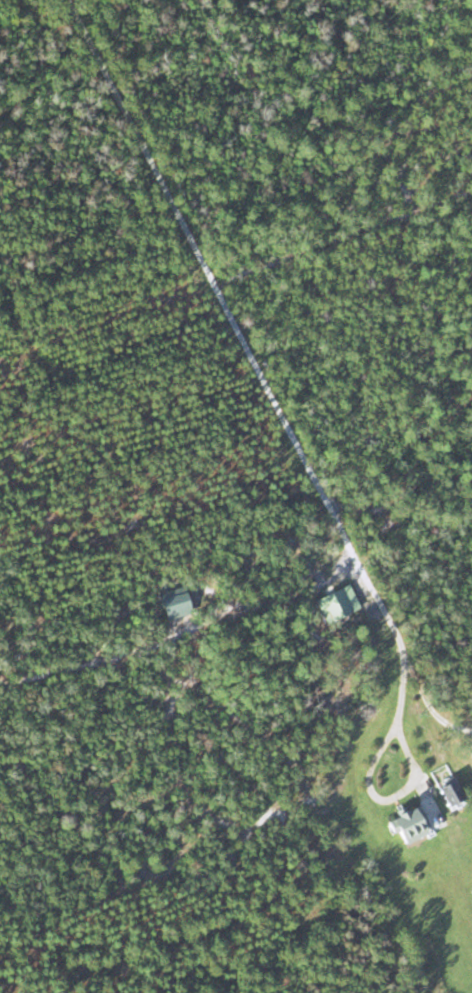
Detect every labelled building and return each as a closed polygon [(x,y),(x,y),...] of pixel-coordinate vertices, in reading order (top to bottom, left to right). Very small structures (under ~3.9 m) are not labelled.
[(357,607),(347,583),(314,597),(324,621),(357,607)] [(462,802),(449,778),(433,787),(446,810),(462,802)] [(382,819),(396,843),(424,827),(411,803),(382,819)]
